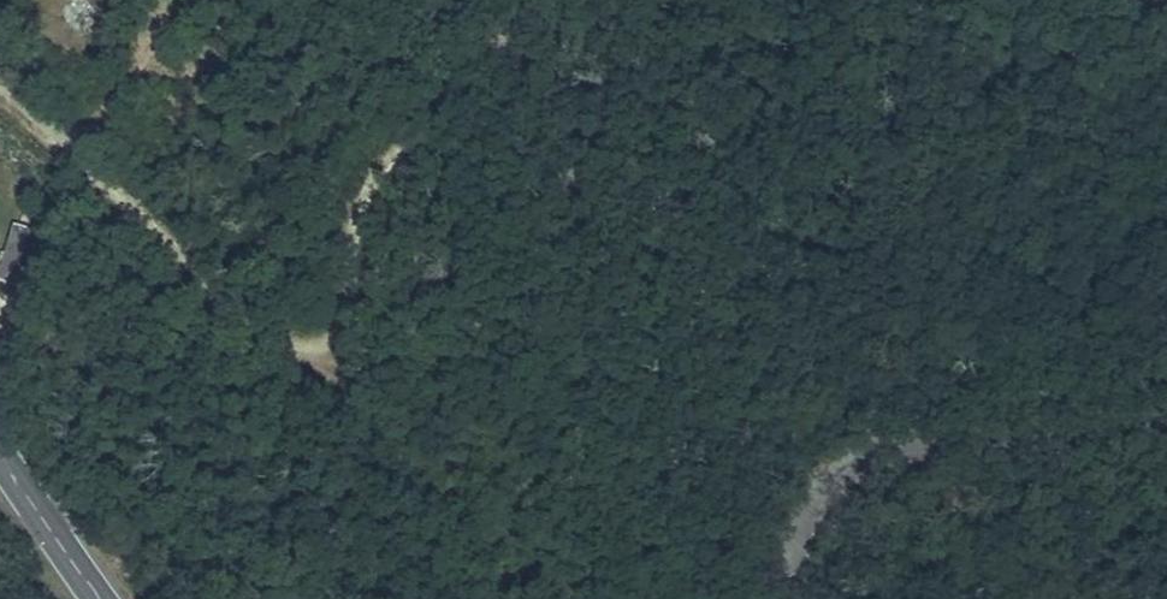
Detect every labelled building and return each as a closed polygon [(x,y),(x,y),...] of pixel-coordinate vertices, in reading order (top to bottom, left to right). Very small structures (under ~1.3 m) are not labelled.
[(0,218),(0,253),(16,258),(33,201),(7,194),(0,218)]
